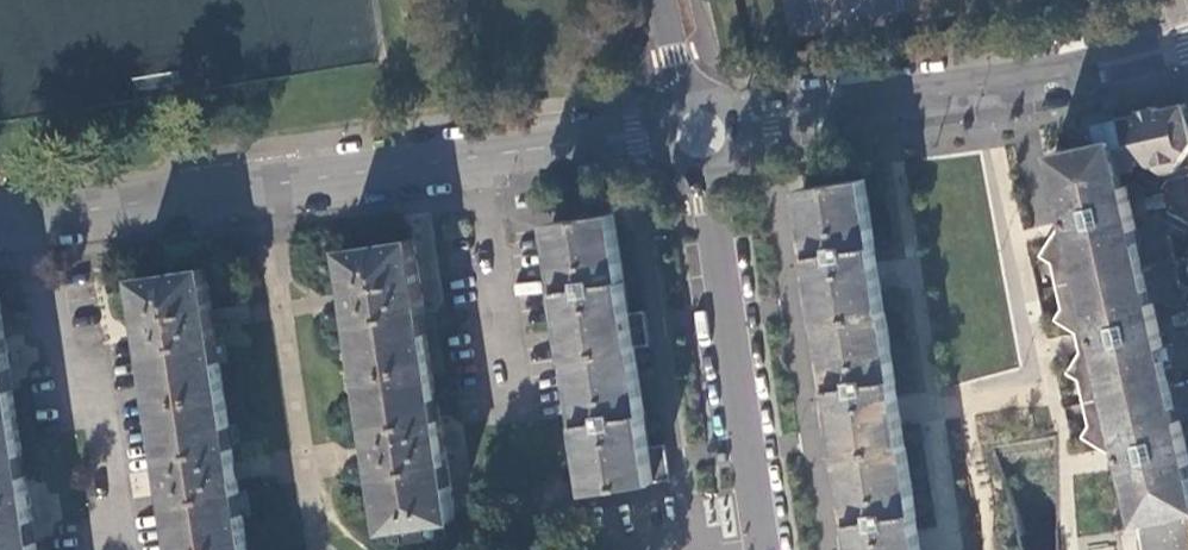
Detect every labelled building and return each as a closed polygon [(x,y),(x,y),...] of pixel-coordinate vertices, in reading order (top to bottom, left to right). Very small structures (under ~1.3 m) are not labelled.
[(1187,443),(1187,329),(1181,325),(1180,316),(1187,297),(1187,284),(1179,280),(1168,233),(1177,224),(1153,200),(1151,191),(1160,182),(1168,180),(1166,170),(1178,168),(1187,150),(1187,110),(1186,103),(1103,122),(1095,124),(1089,132),(1093,144),(1118,139),(1187,443)] [(1187,549),(1187,443),(1118,139),(1093,144),(1055,153),(1059,170),(1060,178),(1065,200),(1129,476),(1137,512),(1140,528),(1144,549),(1183,549),(1187,549)] [(819,288),(819,290),(809,291),(814,324),(824,323),(839,423),(827,424),(832,458),(844,457),(858,549),(921,549),(918,528),(903,426),(898,395),(882,291),(878,262),(865,179),(804,188),(819,288)] [(1129,476),(1065,200),(1061,201),(1054,211),(1055,219),(1056,223),(1045,239),(1033,256),(1045,262),(1056,310),(1049,321),(1070,332),(1072,329),(1075,331),(1080,353),(1077,357),(1073,355),(1062,373),(1073,380),(1085,430),(1079,437),(1097,450),(1110,459),(1113,471),(1113,473),(1125,477),(1129,476)] [(634,346),(645,345),(640,313),(630,314),(614,213),(552,223),(582,414),(594,491),(666,479),(661,445),(650,447),(634,346)] [(412,242),(344,252),(350,293),(374,445),(387,530),(455,520),(412,242)] [(204,269),(137,280),(144,325),(166,473),(177,549),(246,549),(204,269)] [(0,315),(0,549),(36,549),(0,315)]
